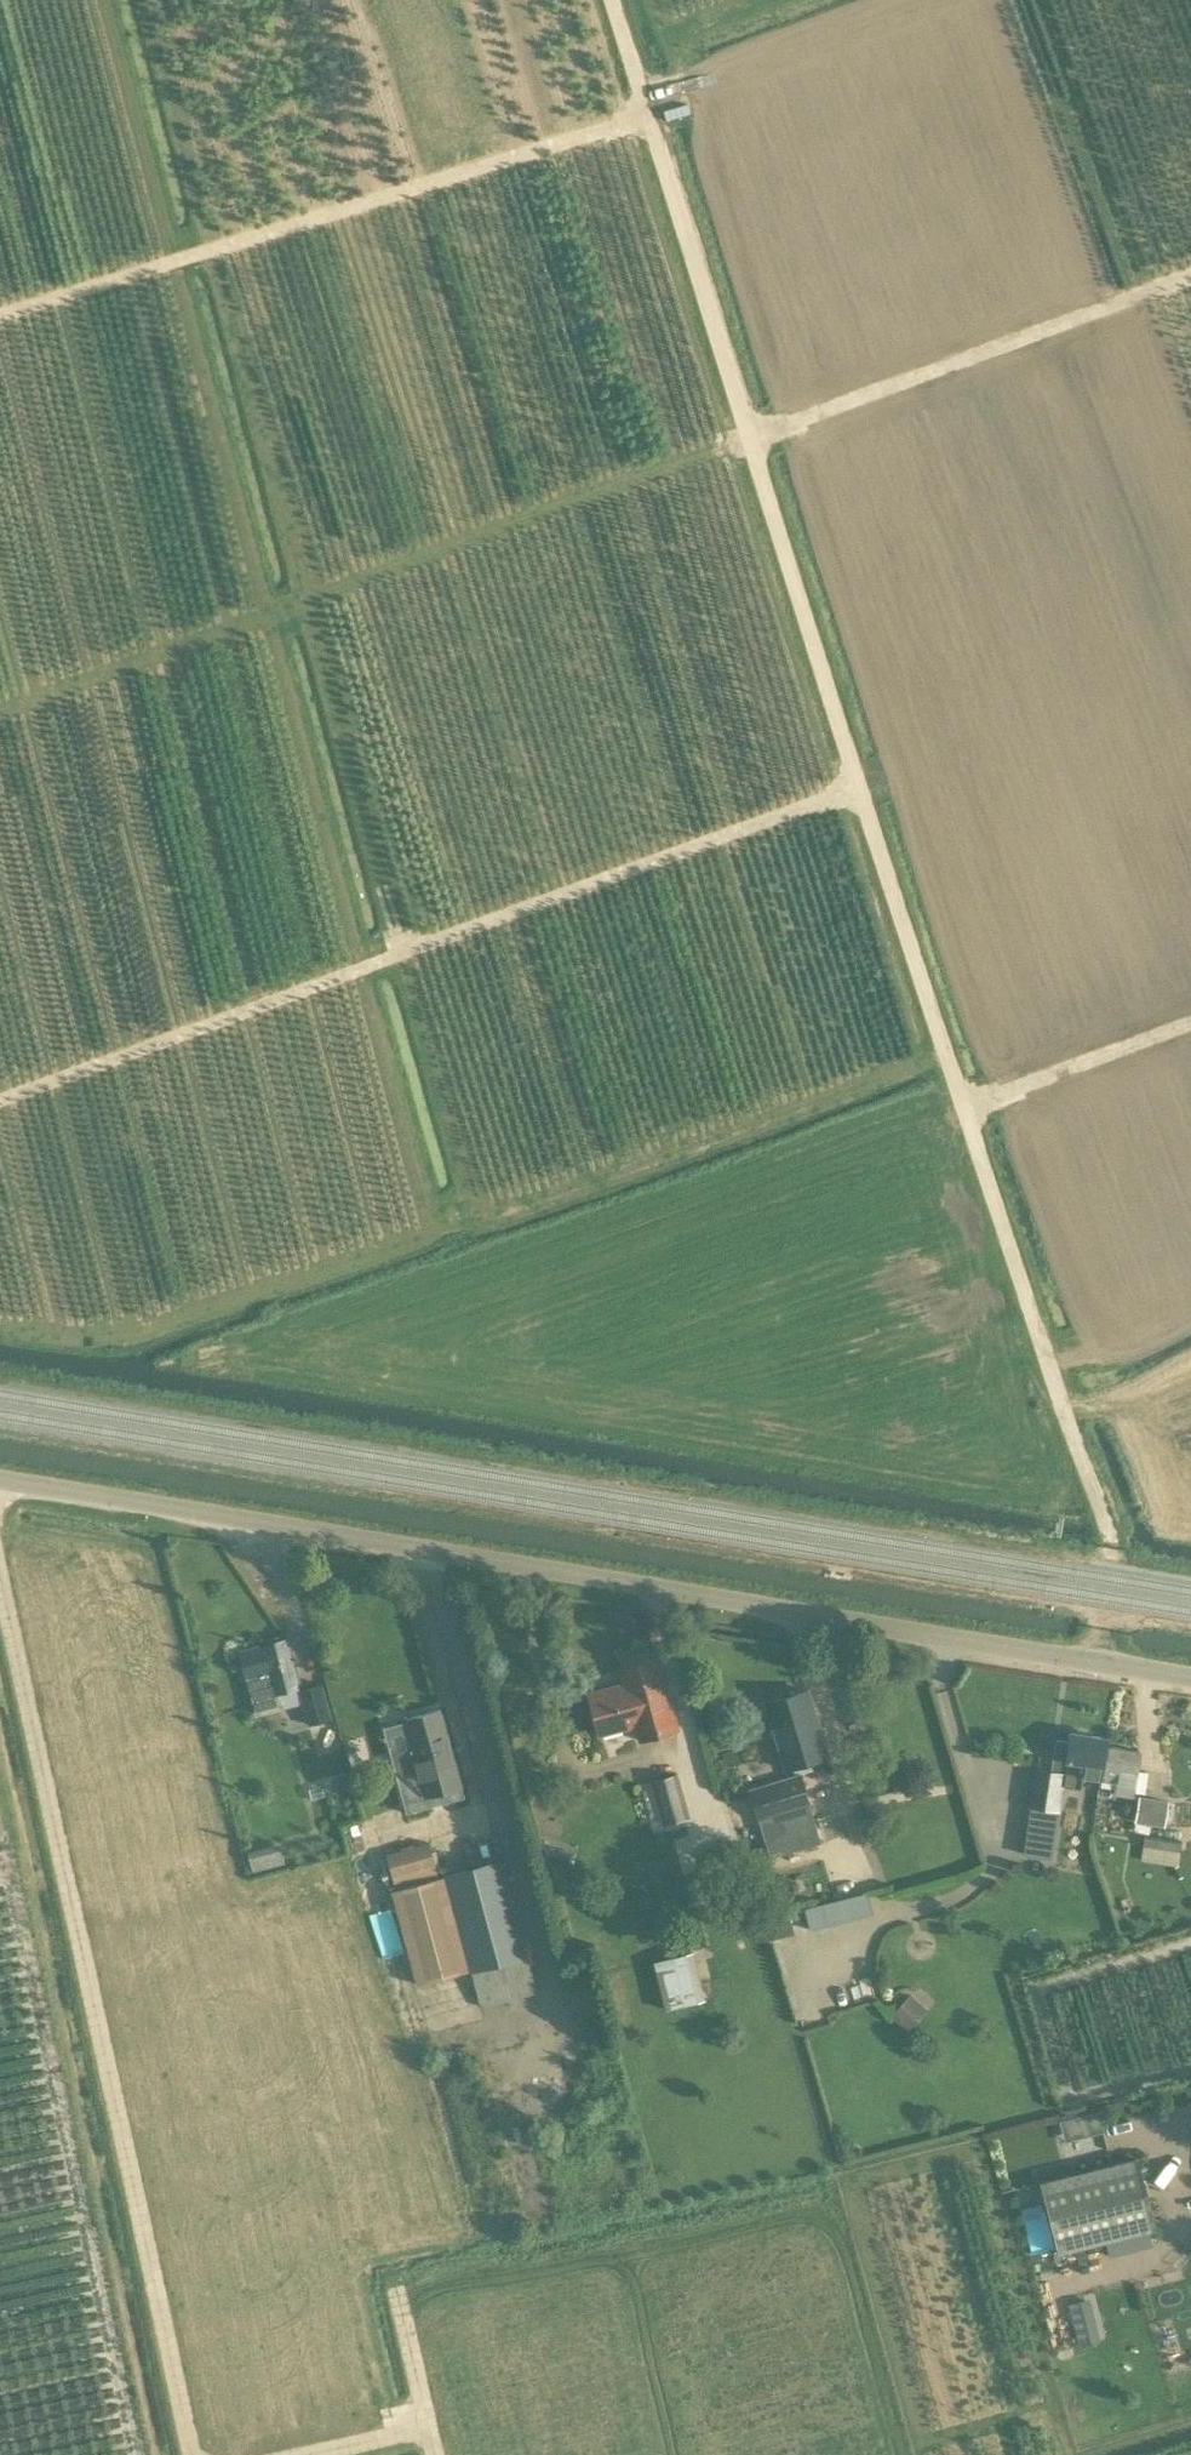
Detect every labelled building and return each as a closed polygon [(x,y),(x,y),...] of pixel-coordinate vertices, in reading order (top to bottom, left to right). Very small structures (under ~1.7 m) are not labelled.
[(245,1677),(246,1676),(256,1715),(280,1709),(276,1694),(300,1687),(288,1639),(260,1647),(239,1652),(245,1677)] [(638,1741),(677,1730),(657,1656),(617,1667),(622,1684),(587,1694),(599,1735),(634,1726),(638,1741)] [(299,1690),(308,1726),(331,1719),(322,1683),(299,1690)] [(807,1690),(764,1703),(783,1770),(827,1757),(807,1690)] [(405,1719),(415,1759),(387,1766),(385,1759),(369,1763),(382,1811),(406,1805),(405,1802),(425,1796),(461,1787),(441,1710),(405,1719)] [(1083,1777),(1099,1779),(1103,1745),(1106,1746),(1107,1738),(1070,1732),(1068,1741),(1057,1740),(1052,1770),(1035,1768),(1028,1807),(1059,1813),(1063,1787),(1081,1790),(1083,1777)] [(1138,1751),(1106,1746),(1103,1745),(1099,1779),(1117,1782),(1115,1794),(1131,1796),(1138,1751)] [(347,1772),(336,1775),(341,1791),(351,1788),(347,1772)] [(678,1773),(650,1781),(662,1825),(690,1817),(678,1773)] [(758,1821),(769,1858),(821,1844),(809,1806),(811,1806),(800,1773),(748,1789),(757,1821),(758,1821)] [(1138,1797),(1135,1822),(1134,1822),(1164,1827),(1168,1801),(1138,1797)] [(1181,1842),(1132,1835),(1129,1859),(1178,1866),(1181,1842)] [(438,1878),(438,1877),(428,1842),(386,1852),(394,1890),(391,1891),(416,1984),(470,1970),(479,2008),(536,1993),(526,1955),(527,1955),(502,1860),(444,1875),(444,1877),(438,1878)] [(252,1870),(273,1864),(269,1852),(248,1858),(252,1870)] [(867,1892),(837,1899),(825,1902),(809,1906),(814,1929),(831,1926),(830,1923),(870,1913),(867,1892)] [(652,1961),(662,2011),(705,2000),(693,1951),(652,1961)] [(901,2005),(891,2015),(908,2031),(918,2021),(901,2005)] [(1135,2159),(1039,2183),(1057,2253),(1153,2229),(1135,2159)] [(1100,2340),(1090,2298),(1068,2303),(1079,2345),(1100,2340)]
